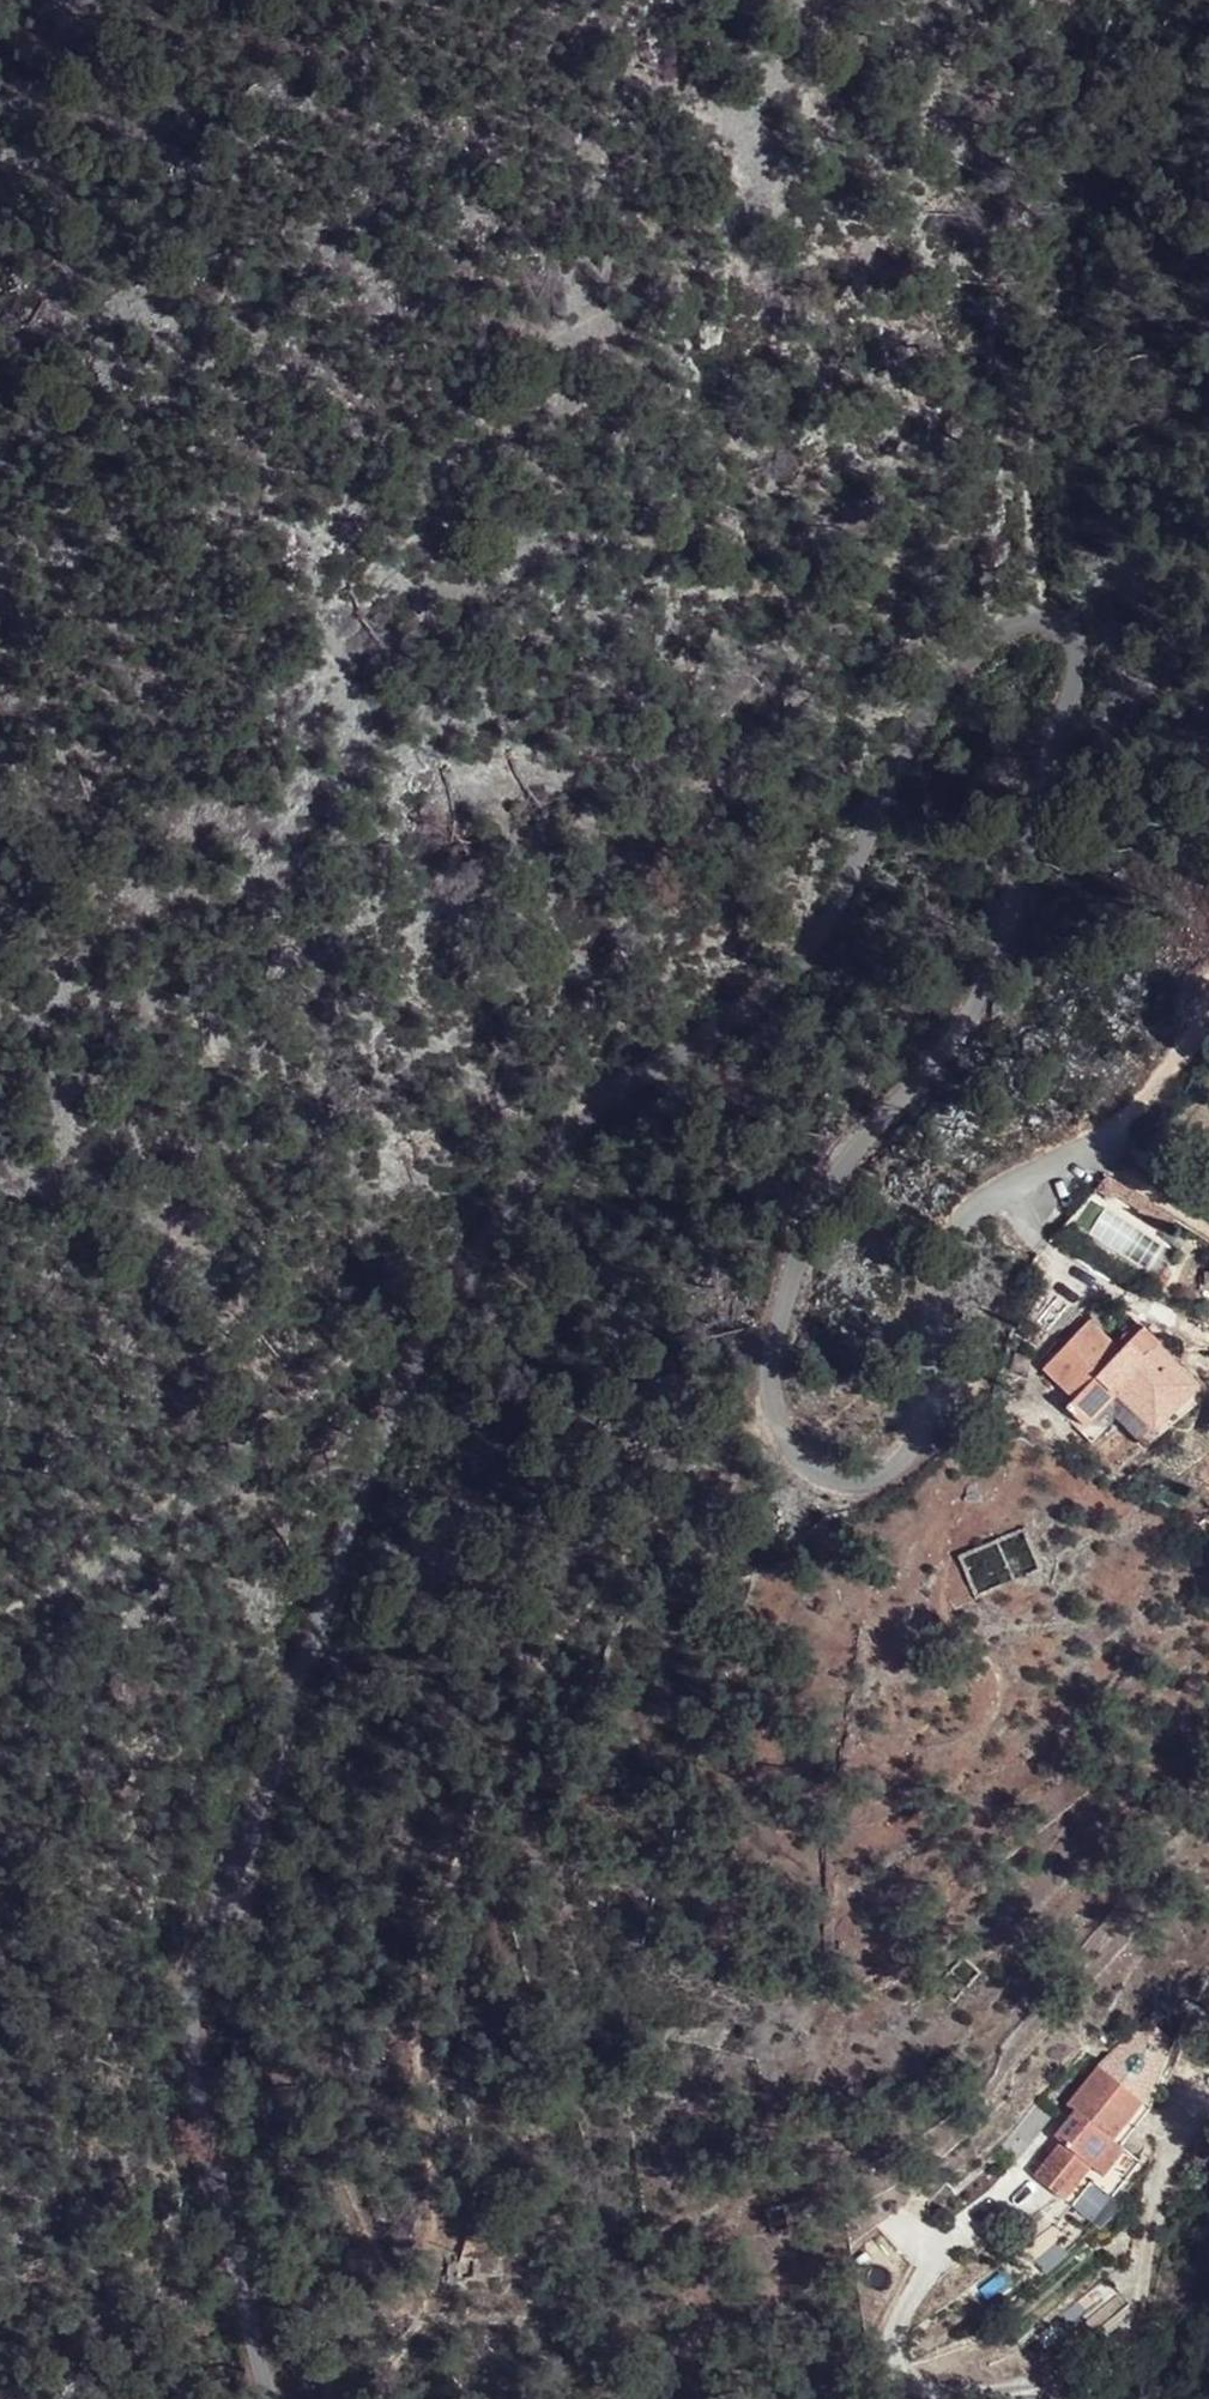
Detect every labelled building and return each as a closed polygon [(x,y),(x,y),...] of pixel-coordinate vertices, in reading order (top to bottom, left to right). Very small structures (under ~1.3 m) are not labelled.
[(1085,1229),(1160,1264),(1184,1214),(1109,1178),(1085,1229)] [(1109,1384),(1133,1357),(1155,1331),(1140,1318),(1135,1323),(1129,1318),(1111,1338),(1084,1316),(1043,1366),(1076,1395),(1065,1406),(1088,1425),(1116,1390),(1109,1384)] [(1109,1384),(1116,1390),(1140,1362),(1133,1357),(1109,1384)] [(1101,2190),(1124,2151),(1146,2112),(1093,2079),(1069,2119),(1078,2124),(1061,2151),(1071,2157),(1047,2195),(1086,2218),(1101,2190)] [(1124,2151),(1101,2190),(1126,2203),(1148,2166),(1124,2151)]
